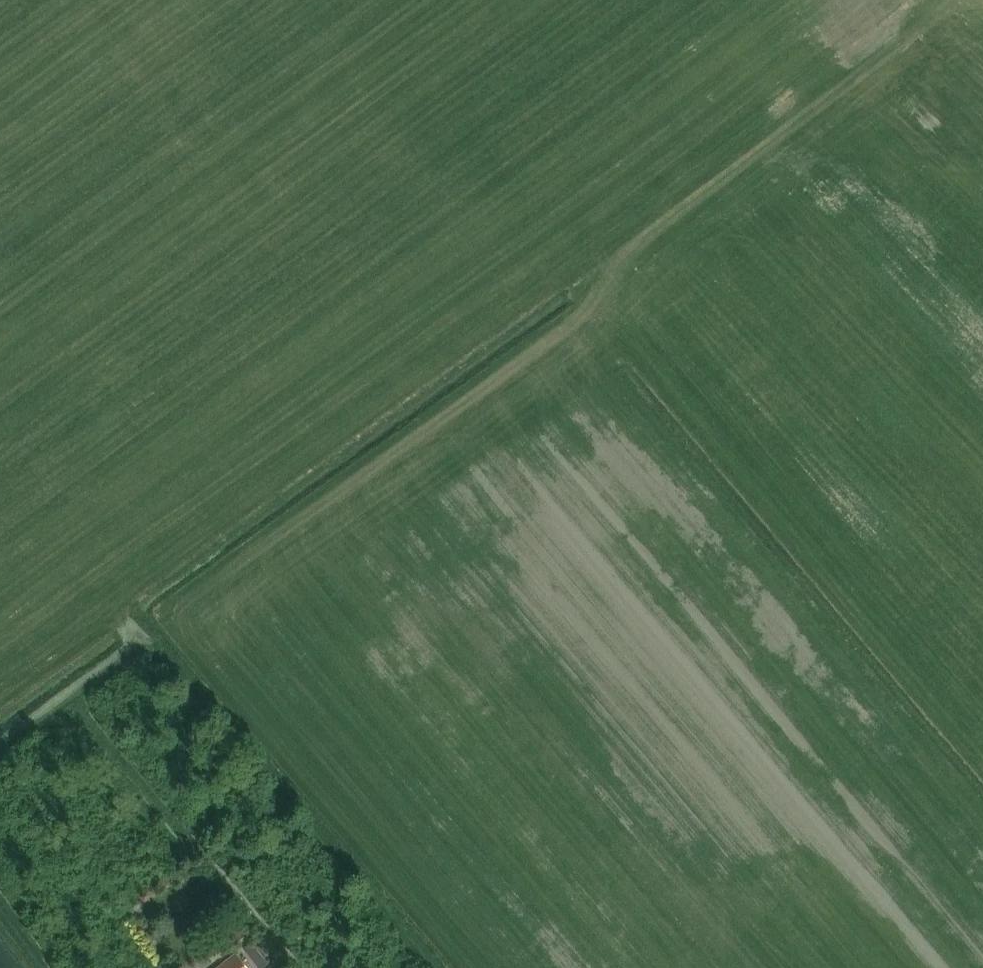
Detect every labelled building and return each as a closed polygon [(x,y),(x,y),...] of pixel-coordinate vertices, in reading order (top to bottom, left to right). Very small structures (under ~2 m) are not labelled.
[(237,953),(219,967),(249,967),(237,953)]
